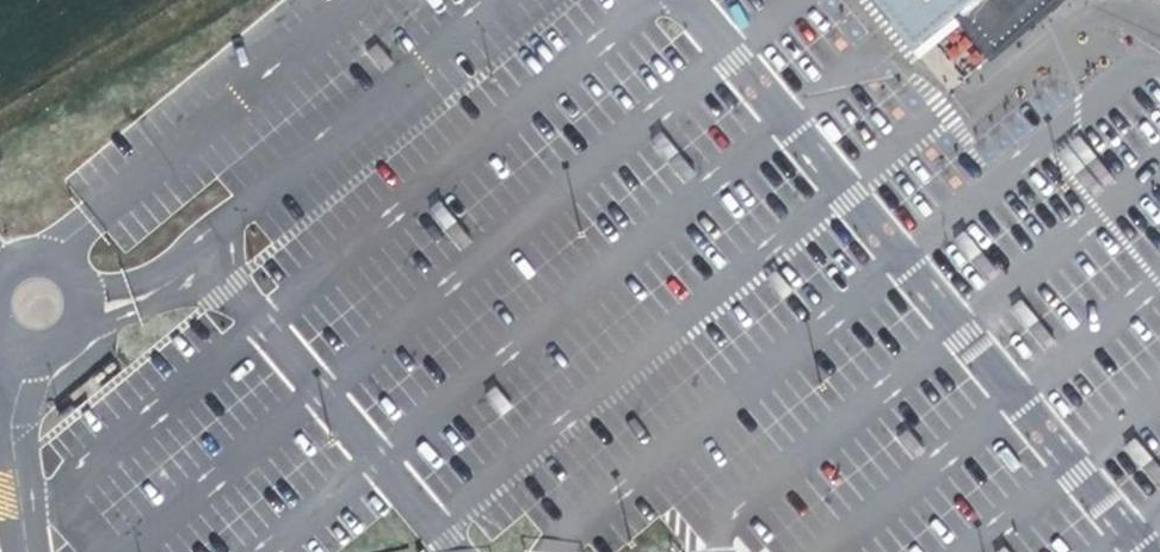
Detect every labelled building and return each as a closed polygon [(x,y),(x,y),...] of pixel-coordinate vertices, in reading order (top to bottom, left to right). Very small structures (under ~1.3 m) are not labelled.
[(924,59),(996,0),(876,0),(924,59)] [(1113,175),(1081,135),(1059,155),(1091,193),(1113,175)] [(997,271),(965,232),(954,241),(986,280),(997,271)] [(1136,439),(1126,448),(1158,487),(1159,485),(1159,468),(1136,439)]
